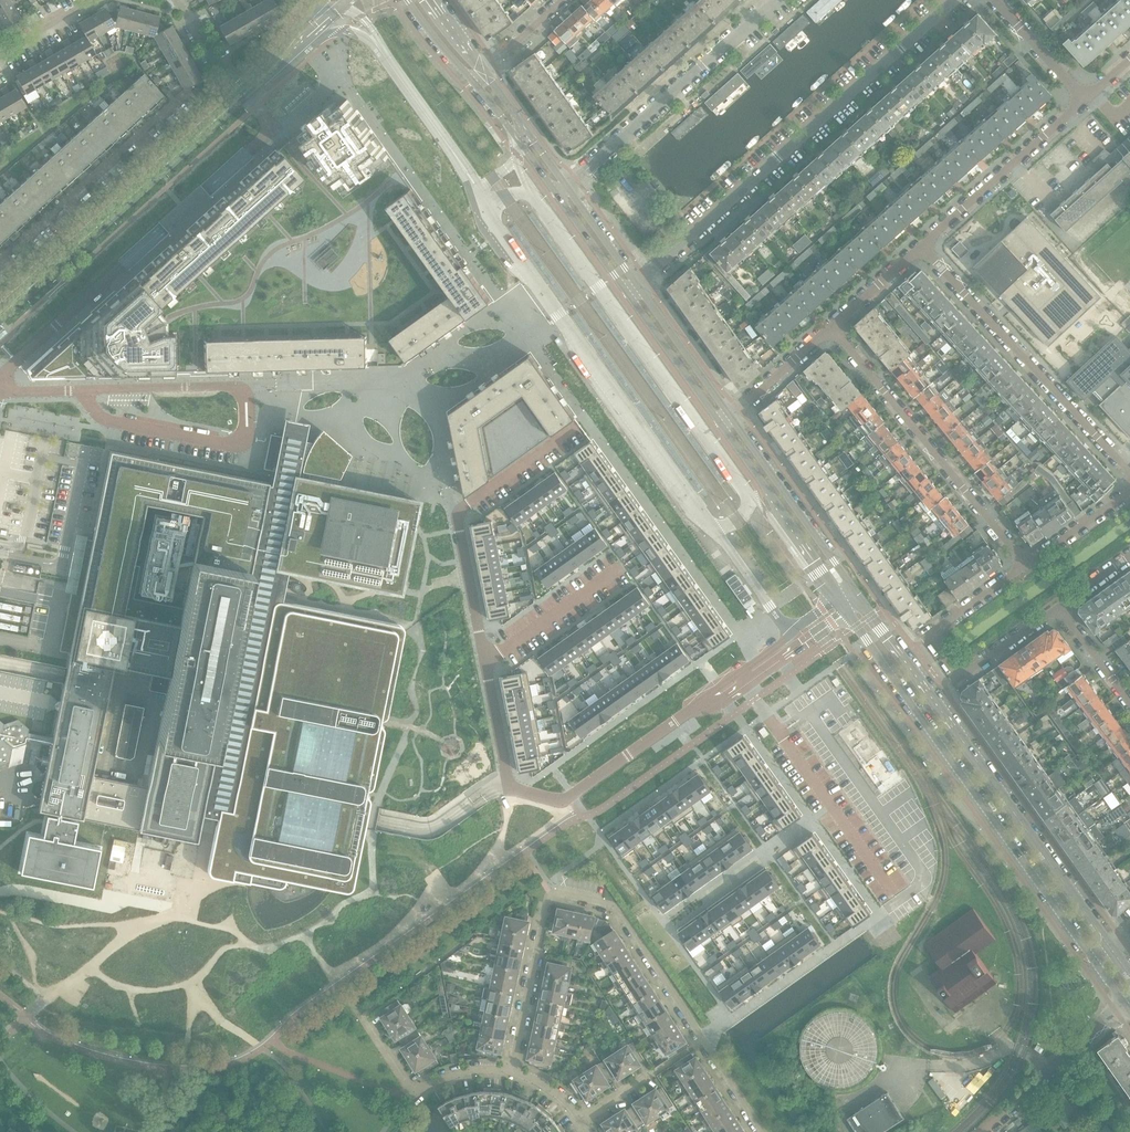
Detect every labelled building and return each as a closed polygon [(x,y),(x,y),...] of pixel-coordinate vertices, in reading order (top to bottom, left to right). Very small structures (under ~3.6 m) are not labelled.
[(36,0),(30,0),(29,1),(34,10),(40,7),(36,0)] [(273,0),(264,0),(262,1),(274,22),(277,20),(276,17),(281,14),(273,0)] [(473,13),(492,0),(464,0),(473,13)] [(513,22),(508,15),(506,17),(503,13),(505,12),(504,10),(502,12),(494,0),(492,0),(473,13),(491,38),(513,22)] [(584,7),(583,7),(596,21),(605,12),(594,0),(591,0),(584,7)] [(610,0),(594,0),(605,12),(614,4),(610,0)] [(700,3),(699,2),(698,3),(716,22),(740,0),(704,0),(700,3)] [(806,12),(815,23),(816,22),(819,25),(836,10),(834,8),(842,0),(819,0),(806,12)] [(1104,14),(1121,33),(1127,28),(1126,28),(1129,24),(1129,0),(1120,0),(1104,14)] [(15,9),(10,1),(0,6),(0,18),(15,9)] [(274,22),(262,1),(253,6),(264,24),(269,21),(271,24),(274,22)] [(1088,14),(1097,5),(1093,2),(1081,13),(1086,18),(1090,22),(1092,20),(1088,15),(1089,15),(1088,14)] [(690,46),(716,22),(698,3),(696,4),(697,5),(687,15),(685,14),(684,15),(683,16),(684,17),(674,27),(673,27),(690,46)] [(596,21),(583,7),(584,7),(582,5),(573,14),(588,30),(595,24),(598,28),(601,26),(596,21)] [(124,28),(130,8),(119,6),(118,12),(113,13),(115,26),(124,28)] [(264,24),(253,6),(245,11),(257,32),(260,30),(258,27),(264,24)] [(134,31),(140,8),(136,7),(136,10),(130,8),(124,28),(134,31)] [(115,26),(113,13),(108,13),(105,8),(96,13),(106,31),(115,26)] [(144,33),(149,14),(143,12),(144,9),(140,8),(134,31),(144,33)] [(1063,17),(1056,8),(1046,17),(1049,20),(1056,14),(1060,19),(1061,19),(1063,17)] [(20,18),(15,9),(0,18),(0,24),(0,25),(0,30),(2,28),(20,18)] [(257,32),(245,11),(236,16),(246,34),(252,31),(253,34),(257,32)] [(106,31),(96,13),(91,16),(89,13),(86,15),(97,36),(106,31)] [(983,41),(988,37),(992,41),(993,40),(991,37),(996,33),(978,13),(954,34),(970,52),(981,43),(983,45),(985,43),(983,41)] [(162,26),(158,23),(160,16),(149,14),(144,33),(154,36),(162,26)] [(588,30),(573,14),(564,22),(575,35),(581,30),(584,33),(585,32),(589,38),(593,34),(588,30)] [(782,47),(810,23),(802,14),(774,38),(782,47)] [(1056,24),(1058,22),(1060,19),(1056,14),(1049,20),(1046,23),(1051,28),(1053,26),(1056,24)] [(1102,49),(1115,37),(1116,37),(1121,33),(1104,14),(1080,36),(1097,55),(1102,50),(1102,49)] [(97,36),(86,15),(82,17),(84,20),(78,23),(82,30),(88,41),(97,36)] [(246,34),(236,16),(227,21),(239,42),(243,40),(241,37),(246,34)] [(239,42),(227,21),(218,26),(229,44),(234,41),(236,44),(239,42)] [(575,35),(564,22),(554,30),(555,31),(563,40),(566,43),(575,35)] [(158,44),(176,34),(171,25),(166,28),(162,26),(154,36),(158,44)] [(612,35),(618,30),(614,25),(608,31),(612,35)] [(664,69),(690,46),(673,27),(674,27),(672,25),(670,27),(671,29),(661,38),(660,37),(657,39),(658,41),(648,50),(647,50),(664,69)] [(96,53),(88,41),(82,30),(78,32),(82,38),(76,41),(87,59),(96,53)] [(561,41),(563,40),(555,31),(548,37),(556,45),(553,47),(560,54),(567,47),(561,41)] [(1068,39),(1062,32),(1059,35),(1065,42),(1068,39)] [(164,53),(184,41),(182,38),(179,40),(176,34),(158,44),(164,53)] [(964,62),(962,60),(970,52),(954,34),(930,56),(946,74),(953,68),(954,70),(956,69),(954,67),(961,61),(963,63),(964,62)] [(1097,55),(1080,36),(1075,40),(1074,39),(1071,42),(1068,39),(1064,43),(1084,65),(1086,63),(1092,59),(1097,55)] [(87,59),(76,41),(71,44),(68,38),(64,40),(78,64),(87,59)] [(78,64),(64,40),(61,42),(64,48),(59,51),(69,69),(78,64)] [(186,52),(183,46),(186,45),(184,41),(164,53),(169,62),(186,52)] [(747,77),(775,52),(768,44),(740,69),(747,77)] [(69,69),(59,51),(54,54),(50,48),(47,50),(61,74),(69,69)] [(638,92),(664,69),(647,50),(648,50),(647,48),(644,51),(645,52),(635,61),(634,60),(631,62),(632,64),(622,73),(622,74),(638,92)] [(61,74),(47,50),(44,52),(47,58),(42,61),(52,79),(61,74)] [(174,71),(194,59),(192,55),(189,57),(186,52),(169,62),(174,71)] [(552,81),(544,70),(546,68),(544,66),(542,67),(537,60),(540,59),(535,52),(512,68),(533,97),(555,81),(554,80),(552,81)] [(1007,67),(1017,58),(1013,53),(1007,58),(1004,54),(999,59),(1002,63),(1003,62),(1007,67)] [(935,84),(946,74),(930,56),(905,78),(922,96),(932,87),(934,89),(936,86),(935,84)] [(52,79),(42,61),(37,64),(33,58),(30,60),(43,84),(52,79)] [(196,69),(193,64),(196,62),(194,59),(174,71),(178,79),(196,69)] [(579,72),(589,63),(586,59),(583,62),(581,61),(574,67),(579,72)] [(43,84),(30,60),(27,62),(30,68),(25,71),(35,89),(43,84)] [(995,78),(1004,70),(1001,66),(992,74),(995,78)] [(35,89),(25,71),(19,74),(16,68),(12,70),(16,76),(26,94),(35,89)] [(576,72),(573,68),(567,72),(571,76),(576,72)] [(184,88),(201,78),(204,76),(202,73),(199,74),(196,69),(178,79),(184,88)] [(746,80),(737,71),(703,103),(710,110),(716,117),(749,87),(745,82),(746,80)] [(611,116),(638,92),(622,74),(622,73),(621,72),(618,74),(620,75),(610,84),(609,83),(607,84),(606,85),(607,86),(595,97),(611,116)] [(165,97),(143,73),(121,93),(142,117),(165,97)] [(1051,95),(1032,73),(1026,78),(1029,82),(1023,88),(1039,106),(1049,98),(1049,97),(1051,95)] [(911,106),(922,96),(905,78),(881,100),(898,118),(908,108),(910,110),(912,108),(911,106)] [(572,110),(564,98),(566,96),(564,94),(562,95),(554,84),(556,82),(555,81),(533,97),(553,125),(575,109),(574,108),(572,110)] [(80,88),(77,82),(71,85),(75,91),(80,88)] [(976,95),(983,89),(979,85),(972,91),(976,95)] [(26,106),(16,88),(10,92),(6,86),(3,88),(17,111),(26,106)] [(174,97),(169,91),(165,87),(162,90),(171,100),(174,97)] [(3,88),(0,90),(3,96),(0,97),(0,102),(8,116),(17,111),(3,88)] [(1039,106),(1023,88),(998,109),(1015,128),(1039,106)] [(388,158),(341,93),(302,128),(286,142),(279,148),(137,277),(29,374),(173,370),(204,370),(365,365),(400,364),(406,360),(469,314),(490,299),(409,187),(388,158)] [(142,117),(121,93),(99,114),(120,137),(142,117)] [(892,126),(890,124),(898,118),(881,100),(857,121),(873,139),(880,133),(882,135),(883,134),(881,132),(888,126),(890,128),(892,126)] [(956,108),(962,103),(959,100),(953,105),(956,108)] [(0,102),(0,121),(8,116),(0,102)] [(950,118),(957,111),(954,107),(947,114),(950,118)] [(706,116),(698,108),(672,132),(678,139),(682,140),(690,132),(689,131),(706,116)] [(571,151),(594,135),(588,127),(585,128),(583,125),(585,123),(584,122),(582,123),(574,112),(576,110),(575,109),(553,125),(565,142),(571,151)] [(1015,128),(998,109),(974,131),(991,150),(1000,142),(1015,128)] [(120,137),(99,114),(76,134),(98,157),(120,137)] [(965,122),(958,114),(955,117),(962,125),(965,122)] [(862,149),(873,139),(857,121),(832,143),(849,161),(860,151),(862,153),(864,151),(862,149)] [(991,150),(974,131),(949,153),(966,172),(976,163),(991,150)] [(98,157),(76,134),(54,154),(75,177),(98,157)] [(1120,145),(1110,154),(1107,152),(1094,164),(1099,170),(1115,187),(1116,186),(1115,186),(1122,180),(1123,180),(1121,178),(1129,170),(1129,136),(1120,145)] [(837,171),(849,161),(832,143),(808,165),(824,183),(835,174),(837,176),(838,175),(839,174),(837,171)] [(910,154),(915,149),(912,145),(906,150),(910,154)] [(966,172),(949,153),(926,174),(942,193),(966,172)] [(75,177),(54,154),(32,174),(53,197),(75,177)] [(813,193),(824,183),(808,165),(783,187),(800,205),(811,195),(813,197),(815,195),(813,193)] [(885,175),(890,170),(886,166),(881,171),(885,175)] [(1091,208),(1103,198),(1103,197),(1115,187),(1099,170),(1090,178),(1089,177),(1089,178),(1085,181),(1085,183),(1078,189),(1077,188),(1076,189),(1077,189),(1073,192),(1072,192),(1073,194),(1065,200),(1064,200),(1060,204),(1060,203),(1060,204),(1060,205),(1050,214),(1051,214),(1051,215),(1051,214),(1055,218),(1055,219),(1055,220),(1065,230),(1066,231),(1066,230),(1078,220),(1079,220),(1078,219),(1090,209),(1091,209),(1091,208)] [(877,182),(884,176),(881,173),(875,179),(877,182)] [(53,197),(32,174),(10,194),(31,218),(53,197)] [(942,193),(926,174),(901,196),(918,215),(942,193)] [(794,214),(792,212),(800,205),(783,187),(759,209),(776,227),(783,220),(784,222),(786,221),(784,219),(791,213),(793,215),(794,214)] [(1012,189),(1008,192),(1012,197),(1016,194),(1012,189)] [(10,194),(0,203),(0,228),(9,238),(31,218),(10,194)] [(918,215),(901,196),(877,217),(894,236),(918,215)] [(765,236),(776,227),(759,209),(735,231),(751,249),(763,238),(764,240),(765,239),(767,238),(765,236)] [(835,220),(841,215),(838,212),(832,216),(835,220)] [(894,236),(877,217),(853,239),(870,258),(894,236)] [(1027,217),(973,266),(1048,346),(1101,296),(1068,261),(1027,217)] [(828,227),(824,221),(819,226),(823,231),(828,227)] [(0,228),(0,246),(9,238),(0,228)] [(740,258),(751,249),(735,231),(711,252),(710,252),(718,261),(720,263),(723,265),(724,267),(726,270),(727,270),(738,260),(740,262),(741,261),(742,260),(740,258)] [(818,236),(813,231),(807,236),(812,242),(818,236)] [(806,246),(800,239),(793,245),(799,252),(806,246)] [(870,258),(853,239),(829,260),(846,279),(870,258)] [(968,250),(962,244),(960,242),(953,248),(953,249),(961,257),(968,251),(968,250)] [(1075,255),(1067,246),(1062,250),(1070,259),(1075,255)] [(791,258),(796,254),(792,249),(787,254),(791,258)] [(713,265),(714,265),(718,261),(710,252),(711,252),(710,250),(704,255),(713,265)] [(846,279),(829,260),(805,282),(814,292),(822,301),(846,279)] [(684,311),(706,295),(704,292),(694,277),(696,275),(690,268),(668,287),(681,304),(680,305),(684,311)] [(766,282),(774,275),(770,270),(761,277),(762,277),(758,280),(762,285),(766,282)] [(941,290),(936,285),(921,270),(917,273),(915,271),(899,285),(904,292),(905,293),(906,292),(907,291),(922,308),(941,290)] [(822,301),(814,292),(805,282),(794,292),(781,304),(798,323),(822,301)] [(963,314),(958,309),(958,310),(951,302),(945,296),(946,295),(941,290),(922,308),(932,318),(933,320),(944,331),(963,314)] [(895,308),(899,304),(900,303),(891,292),(886,297),(895,308)] [(725,323),(717,310),(722,306),(720,304),(715,308),(706,295),(684,311),(689,317),(689,316),(699,331),(704,338),(725,323)] [(892,307),(884,298),(880,303),(887,311),(892,307)] [(798,323),(781,304),(768,315),(756,326),(773,345),(798,323)] [(886,325),(878,315),(879,313),(874,308),(855,325),(858,328),(857,328),(867,341),(886,325)] [(896,316),(892,310),(887,314),(892,320),(896,316)] [(985,338),(981,333),(980,334),(968,320),(963,314),(944,331),(967,356),(985,338)] [(911,329),(900,316),(897,319),(901,323),(896,327),(903,336),(911,329)] [(1129,324),(1129,316),(1122,323),(1126,328),(1129,324)] [(744,349),(735,337),(741,333),(739,331),(733,334),(725,323),(704,338),(708,343),(718,358),(722,364),(744,349)] [(879,355),(897,339),(886,325),(867,341),(879,355)] [(921,341),(911,329),(903,336),(905,338),(909,334),(918,343),(921,341)] [(1067,381),(1084,398),(1092,391),(1102,402),(1099,404),(1129,437),(1129,347),(1128,349),(1122,343),(1116,336),(1107,344),(1104,346),(1067,381)] [(1008,362),(1003,357),(1003,358),(990,344),(985,338),(967,356),(989,380),(1008,362)] [(891,369),(908,354),(909,353),(897,339),(879,355),(891,369)] [(920,351),(926,346),(923,343),(917,348),(920,351)] [(746,384),(764,368),(759,362),(758,363),(755,360),(753,362),(744,349),(722,364),(726,370),(727,370),(738,386),(746,384)] [(819,381),(838,365),(828,353),(827,354),(825,352),(805,370),(812,378),(813,377),(817,382),(819,381)] [(465,496),(575,417),(530,354),(448,412),(465,496)] [(912,367),(916,364),(908,354),(891,369),(898,379),(912,367)] [(948,369),(941,360),(935,364),(939,365),(945,372),(948,369)] [(1025,382),(1019,375),(1012,368),(1013,368),(1008,362),(989,380),(1011,404),(1030,386),(1025,381),(1025,382)] [(830,395),(849,379),(838,365),(819,381),(830,395)] [(906,388),(922,375),(917,370),(916,372),(912,367),(898,379),(906,388)] [(970,375),(975,371),(972,367),(965,373),(961,369),(956,374),(963,382),(970,375)] [(807,390),(799,380),(802,377),(800,374),(795,379),(797,382),(799,386),(805,392),(807,390)] [(914,397),(916,396),(931,384),(923,374),(922,375),(906,388),(914,397)] [(923,405),(938,393),(933,388),(935,385),(940,380),(938,377),(931,384),(916,396),(923,405)] [(841,409),(861,393),(849,379),(830,395),(841,409)] [(802,392),(793,381),(787,386),(797,397),(802,392)] [(1047,406),(1041,399),(1035,392),(1030,386),(1011,404),(1023,416),(1019,419),(1030,431),(1052,411),(1048,405),(1047,406)] [(931,415),(945,403),(941,398),(944,395),(942,394),(948,390),(945,387),(938,393),(923,405),(931,415)] [(967,393),(966,392),(968,391),(964,387),(957,393),(961,398),(967,393)] [(815,400),(807,390),(805,392),(813,402),(815,400)] [(855,414),(869,403),(861,393),(841,409),(836,413),(839,416),(842,413),(844,415),(851,409),(855,414)] [(986,405),(980,398),(979,399),(976,396),(974,398),(983,408),(986,405)] [(979,406),(973,398),(969,401),(973,406),(972,407),(975,410),(979,406)] [(793,428),(778,407),(781,404),(777,399),(764,407),(759,412),(766,423),(764,425),(767,430),(769,429),(777,440),(793,428)] [(863,423),(876,412),(869,403),(855,414),(863,423)] [(938,424),(953,412),(945,403),(931,415),(938,424)] [(992,412),(986,405),(983,408),(989,415),(992,412)] [(946,433),(960,421),(956,415),(962,410),(959,407),(953,412),(938,424),(946,433)] [(830,419),(825,413),(823,410),(820,410),(819,409),(817,411),(825,422),(830,419)] [(1070,430),(1063,423),(1057,416),(1052,411),(1030,431),(1041,444),(1045,440),(1056,452),(1075,435),(1070,429),(1070,430)] [(866,437),(882,423),(884,422),(876,412),(863,423),(854,431),(856,433),(860,430),(866,437)] [(993,421),(992,420),(988,415),(981,421),(986,427),(993,421)] [(1006,431),(1017,421),(1011,415),(1000,425),(1006,431)] [(954,442),(968,431),(960,421),(946,433),(954,442)] [(873,447),(876,444),(890,432),(882,423),(866,437),(865,438),(872,447),(873,447)] [(1003,433),(995,424),(990,428),(998,437),(1003,433)] [(305,440),(306,433),(294,431),(282,428),(280,435),(270,434),(269,438),(260,481),(240,477),(110,451),(92,540),(82,538),(81,544),(71,592),(59,651),(70,653),(53,737),(28,732),(29,729),(18,719),(4,724),(0,720),(0,765),(9,762),(12,748),(26,743),(27,740),(51,745),(38,810),(57,813),(56,816),(46,814),(42,836),(27,833),(20,872),(92,887),(100,848),(73,842),(78,820),(60,817),(61,814),(182,838),(180,851),(146,845),(136,897),(162,902),(171,856),(185,859),(189,840),(197,841),(202,817),(211,819),(201,867),(201,868),(201,869),(202,871),(202,872),(203,873),(204,873),(205,874),(248,882),(267,886),(278,888),(280,888),(282,888),(283,887),(285,885),(286,883),(286,879),(320,886),(332,888),(344,891),(346,891),(348,890),(350,889),(351,888),(352,886),(368,807),(369,807),(370,802),(370,800),(369,798),(368,796),(366,795),(364,794),(365,790),(367,790),(369,790),(371,789),(372,787),(373,785),(374,780),(373,780),(382,737),(383,737),(384,732),(384,730),(383,728),(382,726),(380,725),(378,724),(379,720),(381,720),(383,719),(385,718),(386,717),(387,715),(388,710),(387,709),(403,632),(403,630),(402,628),(401,627),(399,625),(397,625),(282,601),(285,583),(288,584),(287,584),(287,585),(288,587),(288,588),(289,588),(290,589),(292,591),(294,592),(295,592),(299,594),(302,594),(304,595),(305,595),(305,594),(304,594),(304,591),(305,591),(305,589),(306,589),(306,588),(306,587),(305,585),(304,584),(302,583),(300,582),(298,581),(295,579),(293,579),(290,578),(288,578),(286,578),(288,569),(396,591),(414,501),(414,500),(336,485),(337,478),(339,478),(350,454),(343,448),(339,444),(322,429),(312,442),(305,440)] [(813,455),(802,440),(793,428),(777,440),(796,467),(813,455)] [(961,452),(979,438),(971,428),(968,431),(954,442),(961,452)] [(1014,434),(1010,428),(1006,432),(1010,437),(1014,434)] [(837,429),(833,433),(840,442),(845,438),(841,433),(837,429)] [(884,453),(898,442),(890,432),(876,444),(884,453)] [(986,447),(981,440),(986,436),(984,433),(979,438),(961,452),(969,461),(984,450),(986,447)] [(1097,459),(1092,453),(1092,454),(1079,440),(1080,440),(1075,435),(1056,452),(1067,464),(1068,466),(1078,476),(1097,459)] [(591,440),(574,452),(581,462),(598,450),(591,440)] [(1026,447),(1020,440),(1017,443),(1022,450),(1026,447)] [(886,466),(888,465),(892,462),(905,451),(898,442),(884,453),(879,458),(886,466)] [(859,458),(852,449),(849,452),(855,460),(859,458)] [(1033,462),(1040,455),(1035,449),(1028,456),(1033,462)] [(598,450),(581,462),(588,472),(605,460),(598,450)] [(988,460),(991,458),(984,450),(969,461),(976,470),(988,460)] [(899,472),(913,461),(905,451),(892,462),(899,472)] [(997,458),(1002,454),(1000,451),(992,458),(993,460),(996,457),(997,458)] [(1028,460),(1021,453),(1018,456),(1024,463),(1028,460)] [(832,482),(821,467),(813,455),(796,467),(815,495),(832,482)] [(1115,479),(1108,471),(1102,464),(1097,459),(1078,476),(1089,488),(1088,489),(1092,494),(1090,495),(1096,501),(1113,484),(1111,482),(1115,479)] [(588,472),(584,475),(591,485),(612,469),(605,460),(588,472)] [(983,481),(998,469),(994,464),(992,465),(988,460),(976,470),(975,472),(983,481)] [(907,481),(921,470),(913,461),(899,472),(893,477),(895,480),(898,478),(899,478),(902,475),(907,481)] [(1056,474),(1064,467),(1061,463),(1056,468),(1057,469),(1053,473),(1056,475),(1056,474)] [(1064,467),(1056,474),(1059,478),(1062,474),(1063,475),(1067,470),(1064,467)] [(990,491),(1007,477),(1000,468),(998,469),(983,481),(990,491)] [(612,469),(591,485),(598,495),(619,479),(612,469)] [(915,490),(928,479),(921,470),(907,481),(903,484),(911,493),(915,490)] [(1028,483),(1039,474),(1035,471),(1025,479),(1028,483)] [(555,472),(544,479),(557,496),(567,489),(555,472)] [(1014,487),(1016,485),(1012,480),(1011,481),(1009,478),(1012,476),(1011,474),(1007,477),(990,491),(998,500),(1009,491),(1011,489),(1014,487)] [(544,479),(535,486),(547,503),(557,496),(544,479)] [(619,479),(598,495),(604,504),(626,489),(619,479)] [(921,501),(936,488),(928,479),(915,490),(918,495),(916,496),(921,501)] [(852,510),(841,494),(832,482),(815,495),(835,522),(852,510)] [(535,486),(525,493),(537,510),(547,503),(535,486)] [(1036,494),(1031,486),(1024,491),(1029,499),(1036,494)] [(888,495),(883,488),(879,491),(884,498),(888,495)] [(926,512),(943,497),(936,488),(921,501),(918,503),(926,512)] [(626,489),(604,504),(612,514),(616,511),(633,499),(626,489)] [(1075,501),(1083,493),(1080,490),(1076,494),(1074,492),(1070,495),(1075,501)] [(1013,497),(1012,496),(1009,491),(998,500),(1002,505),(1013,497)] [(1058,494),(1057,492),(1046,500),(1043,497),(1038,501),(1040,505),(1030,512),(1045,534),(1046,536),(1074,516),(1066,505),(1064,503),(1063,500),(1061,498),(1059,496),(1058,494)] [(525,493),(516,500),(528,517),(537,510),(525,493)] [(1027,499),(1023,493),(1018,497),(1023,503),(1027,499)] [(935,520),(953,506),(945,496),(943,497),(926,512),(923,515),(925,518),(929,514),(934,521),(935,520)] [(1023,504),(1017,497),(1010,502),(1016,509),(1023,504)] [(633,499),(616,511),(623,521),(640,508),(633,499)] [(516,500),(505,507),(517,524),(528,517),(516,500)] [(1072,500),(1071,501),(1066,505),(1074,516),(1080,512),(1072,500)] [(896,507),(891,501),(887,504),(892,510),(896,507)] [(1014,508),(1009,503),(1004,507),(1003,509),(1007,514),(1011,511),(1014,508)] [(944,529),(947,526),(960,515),(953,506),(935,520),(943,530),(944,529)] [(640,508),(623,521),(630,530),(647,518),(640,508)] [(871,537),(860,521),(852,510),(835,522),(854,549),(871,537)] [(1045,534),(1030,512),(1028,510),(1014,521),(1011,522),(1014,526),(1017,524),(1021,530),(1019,531),(1025,540),(1027,539),(1031,544),(1045,534)] [(958,533),(968,525),(960,515),(947,526),(954,536),(955,535),(958,533)] [(911,523),(904,516),(901,519),(907,526),(911,523)] [(630,530),(625,533),(632,543),(654,528),(647,518),(630,530)] [(492,521),(471,525),(473,537),(494,533),(492,521)] [(958,533),(961,537),(962,538),(973,530),(968,525),(958,533)] [(594,527),(584,535),(597,552),(607,544),(594,527)] [(654,528),(632,543),(639,553),(642,552),(661,537),(654,528)] [(494,533),(473,537),(475,549),(496,544),(494,533)] [(926,544),(924,539),(919,534),(914,538),(918,544),(921,548),(926,544)] [(584,535),(575,541),(587,559),(597,552),(584,535)] [(661,537),(642,552),(648,561),(668,547),(661,537)] [(890,563),(879,548),(871,537),(854,549),(873,576),(890,563)] [(575,541),(565,548),(577,566),(587,559),(575,541)] [(496,544),(475,549),(478,560),(499,556),(496,544)] [(1002,564),(998,559),(1000,557),(993,548),(992,550),(988,544),(974,554),(976,557),(988,574),(1002,564)] [(929,556),(937,550),(933,545),(925,551),(929,556)] [(668,547),(648,561),(655,571),(657,569),(675,557),(668,547)] [(565,548),(555,555),(568,573),(577,566),(565,548)] [(951,603),(989,576),(988,574),(976,557),(974,554),(961,563),(957,557),(950,562),(953,566),(944,573),(942,571),(941,572),(942,574),(941,574),(944,580),(949,586),(943,591),(951,603)] [(555,555),(545,562),(558,580),(568,573),(555,555)] [(499,556),(478,560),(480,572),(501,568),(499,556)] [(675,557),(657,569),(665,579),(682,567),(675,557)] [(545,562),(535,570),(548,587),(558,580),(545,562)] [(910,591),(899,575),(890,563),(873,576),(893,603),(910,591)] [(665,579),(662,581),(669,590),(671,589),(689,577),(682,567),(665,579)] [(501,568),(480,572),(482,584),(503,580),(501,568)] [(1105,588),(1121,610),(1129,604),(1129,571),(1105,588)] [(748,591),(736,574),(726,581),(738,598),(748,591)] [(689,577),(671,589),(678,598),(696,586),(689,577)] [(503,580),(482,584),(485,596),(506,592),(503,580)] [(637,586),(627,594),(639,611),(650,604),(637,586)] [(696,586),(678,598),(685,608),(703,596),(696,586)] [(1121,610),(1105,588),(1082,606),(1081,606),(1080,607),(1079,611),(1080,613),(1081,613),(1080,613),(1095,633),(1101,628),(1099,625),(1104,622),(1112,632),(1117,629),(1113,624),(1115,622),(1111,617),(1121,610)] [(748,591),(738,598),(743,605),(753,598),(748,591)] [(926,612),(918,602),(910,591),(893,603),(901,614),(899,615),(903,620),(906,618),(913,628),(920,625),(932,617),(928,611),(926,612)] [(951,603),(943,591),(938,594),(946,607),(951,603)] [(506,592),(485,596),(487,607),(508,603),(506,592)] [(627,594),(617,601),(630,618),(639,611),(627,594)] [(685,608),(681,611),(688,621),(692,618),(710,606),(703,596),(685,608)] [(617,601),(607,608),(620,625),(630,618),(617,601)] [(508,603),(487,607),(489,619),(510,615),(508,603)] [(710,606),(692,618),(699,628),(717,615),(710,606)] [(607,608),(598,614),(610,632),(620,625),(607,608)] [(598,614),(588,622),(600,639),(610,632),(598,614)] [(717,615),(699,628),(706,637),(723,625),(717,615)] [(588,622),(578,628),(591,646),(600,639),(588,622)] [(706,637),(702,640),(709,650),(731,635),(723,625),(706,637)] [(578,628),(568,635),(581,653),(591,646),(578,628)] [(1070,648),(1058,631),(1053,628),(1049,631),(1048,630),(1027,644),(1042,666),(1064,650),(1065,652),(1070,648)] [(1112,644),(1119,639),(1115,633),(1103,642),(1105,645),(1109,646),(1112,644)] [(568,635),(558,643),(571,660),(581,653),(568,635)] [(1116,649),(1127,641),(1123,636),(1120,638),(1119,639),(1112,644),(1116,649)] [(1129,653),(1129,639),(1127,641),(1116,649),(1118,653),(1121,658),(1122,657),(1123,658),(1129,653)] [(677,642),(667,650),(679,667),(689,659),(677,642)] [(558,643),(549,649),(562,667),(571,660),(558,643)] [(1042,666),(1027,644),(1000,664),(1015,685),(1042,666)] [(549,649),(539,657),(551,674),(562,667),(549,649)] [(667,650),(657,657),(669,674),(679,667),(667,650)] [(657,657),(647,664),(660,681),(669,674),(657,657)] [(647,664),(638,671),(650,688),(660,681),(647,664)] [(1008,680),(997,666),(991,670),(1002,685),(1008,680)] [(1071,683),(1081,675),(1077,669),(1067,676),(1071,683)] [(638,671),(628,678),(640,695),(650,688),(638,671)] [(527,672),(501,677),(503,689),(529,684),(527,672)] [(1074,696),(1089,685),(1088,684),(1089,683),(1086,679),(1085,680),(1081,675),(1071,683),(1066,686),(1074,696)] [(1060,688),(1067,682),(1064,677),(1057,683),(1060,688)] [(628,678),(618,685),(630,702),(640,695),(628,678)] [(988,695),(982,687),(984,685),(979,679),(965,688),(966,689),(962,692),(961,696),(964,700),(962,702),(963,704),(977,724),(998,709),(992,700),(993,699),(990,694),(988,695)] [(529,684),(503,689),(506,701),(532,696),(529,684)] [(618,685),(609,691),(621,708),(630,702),(618,685)] [(1081,706),(1097,695),(1096,694),(1097,693),(1094,689),(1093,690),(1089,685),(1074,696),(1081,706)] [(1052,695),(1049,690),(1042,695),(1046,700),(1052,695)] [(609,691),(599,699),(611,716),(621,708),(609,691)] [(1089,716),(1104,705),(1104,704),(1104,703),(1101,699),(1100,700),(1097,695),(1081,706),(1077,710),(1080,715),(1085,711),(1089,716)] [(532,696),(506,701),(508,713),(534,708),(532,696)] [(599,699),(589,705),(601,723),(611,716),(599,699)] [(1059,708),(1053,700),(1049,703),(1055,711),(1059,708)] [(134,756),(144,707),(125,704),(115,753),(118,757),(130,759),(134,756)] [(589,705),(579,712),(592,729),(601,723),(589,705)] [(1097,727),(1112,715),(1111,714),(1112,713),(1109,709),(1108,710),(1104,705),(1089,716),(1097,727)] [(534,708),(508,713),(510,725),(536,719),(534,708)] [(1013,726),(1009,721),(1006,716),(1004,717),(998,709),(977,724),(996,751),(1017,735),(1011,727),(1013,726)] [(579,712),(569,719),(582,737),(592,729),(579,712)] [(1041,725),(1049,719),(1046,714),(1038,721),(1041,725)] [(1104,736),(1119,725),(1119,724),(1119,723),(1116,719),(1116,720),(1112,715),(1097,727),(1104,736)] [(1072,726),(1067,718),(1063,721),(1068,729),(1072,726)] [(536,719),(510,725),(513,736),(539,731),(536,719)] [(1080,729),(1088,723),(1085,719),(1078,725),(1080,729)] [(1112,746),(1127,735),(1126,734),(1127,733),(1124,729),(1123,730),(1119,725),(1104,736),(1112,746)] [(759,730),(764,737),(769,734),(764,726),(764,727),(763,727),(759,730)] [(539,731),(513,736),(515,748),(539,744),(541,743),(539,731)] [(1064,740),(1060,734),(1055,738),(1059,743),(1064,740)] [(1032,753),(1028,748),(1025,742),(1023,744),(1017,735),(996,751),(1015,778),(1036,762),(1030,754),(1032,753)] [(1129,748),(1129,739),(1127,735),(1112,746),(1119,756),(1129,748)] [(743,737),(722,752),(729,762),(751,747),(743,737)] [(539,744),(515,748),(517,760),(538,756),(541,755),(539,744)] [(751,747),(729,762),(736,772),(741,769),(758,757),(751,747)] [(1129,764),(1129,748),(1119,756),(1127,766),(1129,764)] [(538,756),(517,760),(520,772),(541,768),(538,756)] [(1084,756),(1076,762),(1082,770),(1090,764),(1084,756)] [(758,757),(741,769),(747,779),(765,766),(758,757)] [(1051,779),(1048,775),(1044,770),(1043,771),(1036,762),(1015,778),(1035,805),(1056,789),(1049,781),(1051,779)] [(747,779),(743,781),(750,791),(772,776),(765,766),(747,779)] [(1112,776),(1106,768),(1099,773),(1106,781),(1112,776)] [(698,773),(688,780),(700,798),(710,791),(706,785),(708,784),(703,778),(702,779),(698,773)] [(1090,775),(1082,781),(1086,787),(1094,781),(1090,775)] [(772,776),(750,791),(757,801),(762,798),(779,786),(772,776)] [(1096,782),(1094,783),(1103,796),(1109,791),(1101,779),(1096,782)] [(688,780),(678,787),(690,805),(700,798),(688,780)] [(779,786),(762,798),(769,809),(786,796),(779,786)] [(678,787),(668,794),(684,816),(693,809),(690,805),(678,787)] [(1083,811),(1077,803),(1081,800),(1078,795),(1076,796),(1070,800),(1067,802),(1058,788),(1056,789),(1035,805),(1054,832),(1077,815),(1083,811)] [(668,794),(658,801),(671,819),(672,821),(674,823),(684,816),(668,794)] [(769,809),(765,812),(772,822),(794,806),(786,796),(769,809)] [(1119,805),(1116,800),(1110,803),(1114,809),(1119,805)] [(658,801),(649,808),(661,826),(663,828),(672,821),(671,819),(658,801)] [(794,806),(772,822),(779,832),(784,829),(801,817),(794,806)] [(1121,806),(1112,812),(1116,819),(1121,815),(1122,816),(1127,813),(1121,806)] [(649,808),(639,815),(651,833),(655,837),(664,830),(663,828),(661,826),(649,808)] [(1112,812),(1104,817),(1109,824),(1116,819),(1112,812)] [(639,815),(629,822),(642,840),(651,833),(639,815)] [(1096,842),(1086,829),(1077,815),(1054,832),(1073,859),(1096,842)] [(629,822),(620,829),(632,846),(642,840),(629,822)] [(736,827),(726,834),(742,856),(752,849),(748,843),(749,842),(745,836),(744,837),(739,831),(736,827)] [(620,829),(609,836),(614,842),(612,843),(616,849),(618,848),(623,856),(634,849),(632,846),(620,829)] [(796,846),(791,849),(799,859),(801,857),(803,856),(820,843),(813,833),(796,846)] [(726,834),(716,841),(732,863),(742,856),(726,834)] [(716,841),(707,848),(722,870),(732,863),(716,841)] [(1115,869),(1106,856),(1096,842),(1073,859),(1092,886),(1115,869)] [(803,856),(801,857),(808,868),(828,854),(820,843),(803,856)] [(707,848),(697,855),(713,877),(722,870),(707,848)] [(828,854),(808,868),(815,878),(835,864),(828,854)] [(697,855),(687,862),(690,867),(703,884),(713,877),(697,855)] [(835,864),(815,878),(823,888),(842,874),(835,864)] [(690,867),(681,874),(693,891),(703,884),(690,867)] [(766,869),(756,876),(769,894),(779,886),(775,881),(776,880),(772,874),(770,875),(766,869)] [(1125,883),(1115,869),(1092,886),(1112,913),(1117,914),(1129,902),(1129,890),(1125,883)] [(681,874),(671,880),(683,898),(693,891),(681,874)] [(823,888),(821,890),(827,899),(832,896),(849,883),(842,874),(823,888)] [(756,876),(747,883),(759,901),(769,894),(756,876)] [(669,878),(660,885),(661,887),(674,905),(683,898),(671,880),(669,878)] [(747,883),(737,890),(749,908),(759,901),(747,883)] [(849,883),(832,896),(839,906),(856,893),(849,883)] [(661,887),(651,895),(655,900),(654,902),(658,907),(660,906),(664,912),(674,905),(661,887)] [(737,890),(727,897),(740,915),(749,908),(737,890)] [(839,906),(834,909),(842,919),(846,916),(864,904),(856,893),(839,906)] [(727,897),(717,904),(731,924),(733,926),(743,919),(740,915),(727,897)] [(717,904),(708,911),(720,928),(722,931),(731,924),(717,904)] [(864,904),(846,916),(853,926),(871,914),(864,904)] [(976,953),(995,939),(973,908),(948,926),(924,943),(942,968),(930,976),(939,989),(944,996),(951,1007),(993,977),(988,970),(987,968),(979,957),(978,956),(976,953)] [(565,940),(571,912),(559,909),(559,910),(552,909),(548,929),(563,933),(562,939),(565,940)] [(708,911),(698,918),(710,935),(713,940),(723,933),(722,931),(720,928),(708,911)] [(578,936),(583,914),(571,912),(565,940),(569,941),(570,934),(578,936)] [(526,934),(528,922),(527,922),(528,915),(517,913),(516,919),(506,917),(505,926),(498,924),(497,928),(504,929),(526,934)] [(593,939),(606,921),(595,917),(583,914),(578,936),(577,942),(580,943),(582,937),(593,939)] [(698,918),(688,925),(701,942),(710,935),(698,918)] [(620,940),(619,938),(613,929),(606,921),(593,939),(599,949),(594,953),(596,956),(601,952),(609,947),(620,940)] [(687,925),(677,932),(690,949),(700,942),(687,925)] [(808,927),(798,935),(810,952),(821,945),(816,939),(818,938),(814,932),(812,933),(808,927)] [(523,946),(526,934),(504,929),(502,938),(496,936),(495,940),(523,946)] [(795,930),(785,937),(801,959),(810,952),(798,935),(795,930)] [(785,937),(775,944),(791,966),(801,959),(785,937)] [(521,957),(523,948),(523,946),(495,940),(494,943),(501,945),(499,953),(521,957)] [(602,966),(626,950),(620,940),(609,947),(601,952),(606,959),(600,963),(602,966)] [(775,944),(766,951),(769,956),(781,973),(791,966),(775,944)] [(614,972),(633,960),(626,950),(602,966),(604,969),(610,965),(614,972)] [(736,950),(732,953),(736,958),(740,955),(736,950)] [(518,969),(521,957),(499,953),(497,961),(491,959),(490,963),(518,969)] [(769,956),(759,962),(772,980),(781,973),(769,956)] [(569,976),(572,961),(551,957),(550,963),(549,963),(546,975),(574,981),(575,978),(569,976)] [(615,986),(639,970),(633,960),(614,972),(619,979),(613,983),(615,986)] [(759,962),(749,969),(762,987),(772,980),(759,962)] [(516,981),(517,972),(518,969),(490,963),(489,966),(495,968),(494,976),(516,981)] [(746,965),(737,972),(752,994),(762,987),(749,969),(746,965)] [(627,992),(646,980),(639,970),(615,986),(617,989),(623,985),(627,992)] [(1078,970),(1067,977),(1076,990),(1087,982),(1078,970)] [(737,972),(727,979),(742,1001),(752,994),(737,972)] [(574,985),(574,981),(546,975),(544,987),(565,992),(567,983),(574,985)] [(513,992),(516,981),(494,976),(492,984),(485,983),(485,986),(513,992)] [(727,979),(717,986),(720,991),(724,996),(722,997),(727,1003),(728,1002),(732,1008),(742,1001),(727,979)] [(628,1006),(652,990),(646,980),(627,992),(632,999),(626,1003),(628,1006)] [(454,992),(455,985),(452,983),(448,983),(446,990),(454,992)] [(510,1004),(512,995),(513,992),(485,986),(482,998),(510,1004)] [(564,1000),(565,992),(544,987),(541,998),(569,1005),(570,1001),(564,1000)] [(640,1012),(659,1000),(652,990),(628,1006),(630,1009),(635,1005),(640,1012)] [(456,1005),(458,998),(454,996),(450,996),(448,1003),(452,1004),(456,1005)] [(508,1016),(510,1004),(482,998),(480,1010),(508,1016)] [(560,1015),(562,1007),(569,1008),(569,1005),(541,998),(539,1010),(560,1015)] [(410,1014),(409,1012),(411,1008),(408,1004),(404,1004),(401,1005),(397,1000),(380,1011),(383,1017),(382,1017),(389,1028),(410,1014)] [(641,1026),(665,1010),(659,1000),(640,1012),(645,1019),(639,1023),(641,1026)] [(614,1015),(609,1008),(604,1014),(608,1019),(614,1015)] [(833,1009),(818,1014),(805,1024),(798,1038),(797,1055),(802,1070),(812,1082),(827,1090),(843,1091),(858,1086),(870,1076),(878,1061),(879,1045),(874,1030),(864,1017),(849,1010),(833,1009)] [(505,1027),(507,1018),(508,1016),(480,1010),(479,1013),(485,1015),(484,1023),(505,1027)] [(559,1023),(560,1015),(539,1010),(536,1022),(564,1028),(565,1024),(559,1023)] [(653,1032),(672,1020),(665,1010),(641,1026),(643,1029),(648,1025),(653,1032)] [(418,1031),(409,1018),(411,1016),(410,1014),(389,1028),(396,1038),(397,1037),(400,1043),(418,1031)] [(654,1046),(678,1030),(672,1020),(653,1032),(657,1039),(652,1043),(654,1046)] [(564,1031),(564,1028),(536,1022),(534,1033),(555,1038),(557,1030),(564,1031)] [(503,1039),(505,1027),(484,1023),(482,1031),(475,1029),(475,1033),(503,1039)] [(453,1032),(452,1029),(452,1026),(443,1031),(446,1036),(453,1032)] [(687,1047),(684,1041),(685,1041),(678,1030),(654,1046),(656,1049),(661,1045),(670,1058),(687,1047)] [(430,1045),(429,1043),(426,1045),(418,1031),(400,1043),(403,1048),(402,1048),(409,1059),(430,1045)] [(454,1040),(453,1032),(446,1036),(451,1043),(454,1040)] [(500,1051),(502,1042),(503,1039),(475,1033),(474,1036),(480,1038),(477,1053),(498,1057),(499,1051),(500,1051)] [(554,1046),(555,1038),(534,1033),(531,1045),(559,1051),(560,1048),(554,1046)] [(1128,1047),(1118,1034),(1111,1039),(1111,1038),(1106,1042),(1097,1049),(1119,1079),(1129,1071),(1129,1051),(1128,1047)] [(593,1048),(589,1042),(585,1045),(588,1051),(593,1048)] [(644,1060),(633,1042),(619,1051),(618,1049),(615,1050),(629,1071),(639,1064),(639,1063),(644,1060)] [(1044,1049),(1037,1044),(1034,1048),(1041,1053),(1044,1049)] [(438,1063),(429,1049),(431,1048),(430,1045),(409,1059),(416,1069),(417,1069),(421,1074),(438,1063)] [(549,1069),(552,1053),(559,1055),(559,1051),(531,1045),(528,1057),(530,1058),(528,1064),(549,1069)] [(629,1071),(615,1050),(613,1051),(614,1054),(601,1062),(603,1066),(613,1080),(618,1077),(618,1078),(629,1071)] [(678,1084),(702,1068),(696,1058),(695,1058),(691,1053),(673,1064),(682,1077),(676,1081),(678,1084)] [(613,1080),(603,1066),(601,1062),(588,1071),(586,1069),(584,1070),(598,1091),(608,1084),(607,1083),(613,1080)] [(690,1090),(709,1078),(702,1068),(678,1084),(680,1087),(686,1083),(690,1090)] [(598,1091),(584,1070),(582,1072),(583,1074),(569,1083),(581,1100),(586,1097),(587,1098),(598,1091)] [(557,1079),(561,1073),(558,1071),(554,1072),(551,1076),(557,1079)] [(1119,1079),(1129,1094),(1129,1071),(1119,1079)] [(691,1104),(715,1088),(709,1078),(690,1090),(695,1097),(689,1101),(691,1104)] [(677,1110),(662,1087),(656,1090),(655,1089),(645,1096),(659,1117),(660,1116),(663,1120),(677,1110)] [(491,1113),(492,1088),(483,1088),(483,1091),(478,1091),(480,1117),(483,1117),(482,1113),(491,1113)] [(500,1118),(506,1093),(501,1092),(501,1089),(492,1088),(491,1113),(499,1114),(499,1118),(500,1118)] [(703,1110),(722,1098),(715,1088),(691,1104),(693,1107),(699,1103),(703,1110)] [(480,1117),(478,1091),(473,1092),(472,1089),(464,1091),(470,1115),(478,1113),(479,1117),(480,1117)] [(470,1115),(464,1091),(455,1094),(456,1096),(451,1098),(461,1122),(463,1121),(462,1117),(470,1115)] [(512,1117),(520,1095),(512,1091),(511,1094),(506,1093),(500,1118),(502,1118),(503,1114),(512,1117)] [(904,1118),(903,1116),(902,1117),(893,1103),(894,1102),(893,1101),(892,1102),(887,1094),(888,1093),(887,1092),(847,1118),(848,1119),(849,1118),(854,1126),(853,1127),(854,1128),(855,1128),(858,1131),(882,1131),(904,1118)] [(519,1125),(532,1103),(527,1100),(528,1098),(520,1095),(512,1117),(519,1121),(517,1124),(519,1125)] [(659,1117),(645,1096),(635,1103),(635,1104),(630,1107),(641,1125),(655,1116),(656,1119),(659,1117)] [(461,1122),(451,1098),(446,1101),(445,1098),(437,1103),(450,1123),(458,1119),(460,1123),(461,1122)] [(704,1124),(728,1108),(722,1098),(703,1110),(708,1117),(702,1121),(704,1124)] [(530,1128),(545,1109),(538,1103),(536,1106),(532,1103),(519,1125),(521,1126),(523,1123),(530,1128)] [(1079,1117),(1069,1103),(1056,1113),(1062,1122),(1060,1123),(1063,1128),(1065,1126),(1079,1117)] [(630,1107),(625,1111),(624,1109),(614,1116),(624,1131),(630,1131),(641,1125),(630,1107)] [(716,1130),(735,1118),(728,1108),(704,1124),(706,1127),(712,1123),(716,1130)] [(553,1121),(550,1117),(552,1114),(545,1109),(530,1128),(534,1131),(541,1131),(553,1121)] [(614,1116),(603,1123),(604,1124),(598,1128),(601,1131),(624,1131),(614,1116)] [(1018,1117),(1013,1121),(1018,1126),(1022,1123),(1018,1117)] [(741,1128),(735,1118),(716,1130),(717,1131),(735,1131),(741,1128)] [(564,1130),(559,1123),(557,1125),(553,1121),(541,1131),(562,1131),(564,1130)] [(1034,1121),(1024,1127),(1023,1125),(1019,1128),(1020,1130),(1021,1131),(1042,1131),(1034,1121)]
